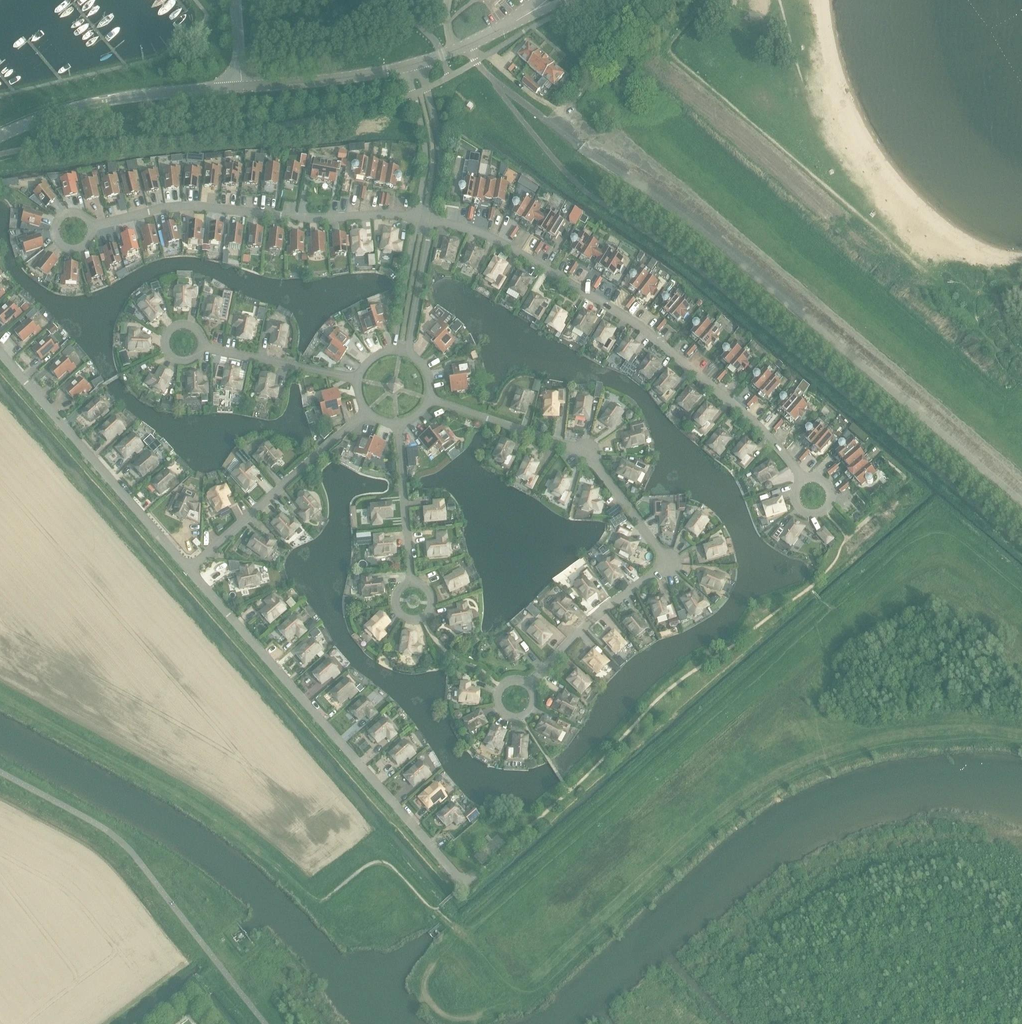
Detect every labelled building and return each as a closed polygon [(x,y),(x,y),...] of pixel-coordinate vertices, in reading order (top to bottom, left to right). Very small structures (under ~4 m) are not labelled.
[(519,56),(529,65),(539,53),(529,44),(519,56)] [(529,65),(533,69),(544,78),(544,77),(554,65),(555,65),(540,52),(539,53),(529,65)] [(512,64),(507,70),(511,73),(516,67),(512,64)] [(555,86),(565,74),(554,65),(544,77),(543,78),(538,85),(542,89),(548,81),(552,84),(555,86)] [(527,77),(522,83),(529,88),(533,82),(527,77)] [(535,93),(540,87),(533,82),(529,88),(535,93)] [(339,150),(338,158),(346,160),(348,152),(339,150)] [(471,154),(470,162),(479,164),(480,156),(471,154)] [(311,178),(323,180),(326,163),(315,161),(316,158),(312,158),(311,165),(314,166),(311,178)] [(365,180),(368,161),(358,159),(357,165),(354,165),(352,166),(351,169),(353,171),(356,172),(355,178),(365,180)] [(135,161),(126,164),(128,172),(137,170),(135,161)] [(368,161),(365,180),(375,181),(378,166),(379,163),(368,161)] [(340,170),(341,163),(338,162),(337,165),(326,163),(323,180),(334,182),(337,170),(340,170)] [(461,187),(460,190),(462,192),(464,193),(463,199),(474,201),(477,182),(480,164),(479,164),(470,162),(467,180),(466,186),(463,186),(461,187)] [(247,166),(245,183),(257,184),(258,172),(261,172),(262,164),(259,164),(258,167),(247,166)] [(288,164),(285,182),(297,184),(300,166),(288,164)] [(225,184),(237,185),(238,173),(241,174),(242,166),(238,165),(238,168),(227,167),(225,184)] [(279,166),(267,165),(265,183),(277,184),(279,166)] [(388,168),(378,166),(375,181),(374,184),(384,186),(388,168)] [(180,167),(176,168),(176,170),(165,172),(167,189),(179,188),(177,176),(180,175),(180,167)] [(218,169),(207,168),(205,186),(216,187),(218,175),(221,175),(222,167),(218,167),(218,169)] [(201,176),(202,168),(198,168),(198,171),(186,170),(185,187),(197,188),(198,176),(201,176)] [(388,168),(384,186),(395,188),(396,182),(398,182),(401,181),(401,178),(400,176),(397,175),(398,169),(388,168)] [(147,193),(159,190),(156,178),(159,177),(157,169),(153,170),(154,173),(143,175),(147,193)] [(139,180),(137,172),(133,173),(134,175),(123,178),(127,195),(139,192),(136,180),(139,180)] [(63,188),(56,190),(62,198),(66,197),(77,194),(74,182),(77,182),(76,176),(75,174),(72,174),(72,176),(72,177),(61,180),(63,188)] [(103,181),(107,198),(119,195),(116,183),(119,182),(117,174),(113,175),(114,178),(103,181)] [(97,177),(93,178),(94,180),(83,183),(87,200),(99,197),(96,185),(99,185),(97,177)] [(2,182),(0,186),(3,187),(10,190),(11,186),(12,186),(11,181),(2,182)] [(36,195),(33,197),(38,204),(41,201),(46,207),(55,199),(47,190),(50,188),(44,181),(42,184),(43,186),(35,193),(36,195)] [(498,183),(487,181),(487,184),(484,199),(494,201),(498,183)] [(474,201),(484,202),(484,199),(487,184),(477,182),(474,201)] [(504,203),(508,185),(498,183),(494,201),(504,203)] [(533,184),(530,190),(535,194),(539,188),(533,184)] [(384,200),(380,199),(379,205),(387,207),(389,195),(385,194),(384,200)] [(513,214),(522,220),(532,204),(523,198),(520,203),(518,202),(515,203),(514,205),(514,208),(517,209),(513,214)] [(535,220),(538,222),(541,216),(538,214),(541,209),(532,204),(522,220),(531,225),(535,220)] [(22,222),(39,227),(42,215),(31,212),(31,209),(24,207),(23,210),(25,211),(22,222)] [(575,208),(569,218),(570,222),(575,226),(583,213),(575,208)] [(538,222),(541,224),(538,229),(547,234),(556,218),(547,213),(544,218),(541,216),(538,222)] [(583,216),(579,221),(585,225),(589,219),(583,216)] [(562,229),(565,224),(556,218),(547,234),(556,240),(559,235),(562,236),(566,231),(562,229)] [(185,243),(188,243),(188,240),(200,241),(201,223),(189,222),(188,235),(185,235),(185,243)] [(179,240),(175,223),(163,226),(165,231),(162,232),(165,246),(169,246),(168,243),(179,240)] [(220,243),(222,225),(210,224),(209,236),(206,236),(205,244),(209,244),(209,242),(220,243)] [(240,245),(242,228),(231,226),(229,239),(226,238),(225,246),(229,247),(229,244),(240,245)] [(147,247),(158,245),(154,227),(142,230),(145,242),(142,243),(144,251),(148,250),(147,247)] [(261,247),(263,230),(251,228),(249,246),(261,247)] [(394,251),(400,252),(402,243),(396,242),(397,231),(385,229),(381,250),(384,250),(383,252),(391,254),(391,251),(394,252),(394,251)] [(281,250),(283,232),(271,231),(270,243),(267,243),(266,251),(269,251),(270,249),(281,250)] [(372,243),(365,243),(365,232),(352,233),(353,254),(356,254),(356,256),(364,255),(363,253),(366,253),(366,252),(373,252),(372,243)] [(127,253),(138,250),(134,233),(122,236),(125,247),(122,248),(124,256),(126,256),(127,255),(127,253)] [(19,238),(20,242),(23,241),(26,252),(43,247),(39,235),(28,239),(27,236),(19,238)] [(303,252),(303,235),(291,235),(291,247),(288,247),(288,255),(292,255),(292,252),(303,252)] [(313,254),(325,253),(324,235),(312,236),(312,248),(309,248),(310,257),(313,256),(313,254)] [(346,253),(345,235),(333,236),(334,248),(331,248),(331,256),(335,256),(335,254),(346,253)] [(572,251),(581,256),(590,240),(581,235),(578,240),(576,239),(573,239),(572,242),(572,244),(575,246),(572,251)] [(442,252),(437,251),(434,263),(440,265),(441,261),(453,263),(458,243),(445,240),(442,252)] [(593,256),(596,258),(599,253),(596,251),(599,245),(590,240),(581,256),(590,262),(593,256)] [(107,261),(104,262),(107,269),(110,268),(109,266),(120,262),(115,246),(104,249),(107,261)] [(463,264),(475,270),(483,252),(471,247),(463,264)] [(596,265),(605,271),(615,255),(606,249),(602,254),(599,253),(596,258),(599,260),(596,265)] [(641,253),(637,259),(641,262),(645,256),(641,253)] [(57,261),(48,254),(40,263),(38,262),(33,268),(36,270),(37,268),(46,275),(57,261)] [(624,260),(615,255),(605,271),(614,276),(617,271),(620,273),(624,267),(620,265),(624,260)] [(494,285),(493,286),(499,290),(506,279),(501,276),(507,265),(496,258),(485,276),(487,278),(486,280),(492,283),(492,284),(494,285)] [(89,274),(86,275),(88,283),(92,282),(91,279),(101,276),(102,276),(98,259),(86,262),(89,274)] [(394,259),(393,267),(400,268),(402,261),(394,259)] [(78,265),(66,264),(65,277),(62,276),(62,284),(65,285),(65,282),(77,282),(78,265)] [(631,277),(631,280),(633,281),(630,286),(638,292),(649,277),(641,271),(637,276),(635,274),(632,275),(631,277)] [(520,295),(530,279),(519,272),(509,289),(520,295)] [(654,288),(658,283),(649,277),(638,292),(647,298),(650,294),(653,296),(657,290),(654,288)] [(190,298),(196,298),(196,289),(190,288),(177,288),(177,290),(174,290),(174,298),(176,298),(176,309),(189,309),(190,298)] [(137,301),(137,303),(139,306),(152,322),(162,314),(155,306),(160,301),(155,294),(149,298),(148,298),(146,296),(144,296),(137,301)] [(523,311),(539,321),(546,310),(541,307),(544,301),(542,300),(543,298),(536,294),(535,296),(533,294),(523,311)] [(666,304),(662,309),(670,315),(682,301),(674,294),(670,299),(668,297),(665,297),(663,300),(664,302),(666,304)] [(207,300),(205,307),(207,308),(205,318),(218,321),(218,320),(227,322),(231,302),(222,300),(209,298),(209,300),(207,300)] [(686,313),(690,308),(682,301),(670,315),(678,322),(681,318),(684,320),(689,315),(686,313)] [(4,324),(14,316),(16,318),(21,313),(19,310),(17,312),(10,303),(0,312),(0,319),(4,324)] [(383,306),(370,309),(377,330),(381,328),(379,324),(388,321),(383,306)] [(567,315),(556,308),(546,325),(558,331),(567,315)] [(366,311),(358,313),(359,318),(364,334),(377,330),(370,309),(366,311)] [(584,311),(574,327),(585,334),(595,318),(584,311)] [(239,328),(237,338),(249,341),(252,330),(254,331),(256,323),(253,322),(254,320),(241,317),(241,318),(235,317),(232,326),(239,328)] [(331,319),(326,323),(327,323),(330,327),(331,327),(335,322),(331,319)] [(692,334),(700,341),(712,327),(704,320),(700,324),(698,323),(695,323),(694,325),(694,328),(696,329),(692,334)] [(36,329),(29,321),(15,332),(23,341),(33,333),(34,335),(40,330),(38,328),(36,329)] [(434,345),(448,329),(438,321),(427,332),(434,338),(430,342),(434,345)] [(455,325),(451,329),(456,333),(459,329),(462,326),(458,322),(455,325)] [(283,348),(287,327),(285,327),(285,325),(278,323),(277,325),(275,324),(274,325),(268,324),(266,333),(272,334),(270,345),(283,348)] [(615,330),(604,323),(594,339),(604,346),(602,349),(608,353),(615,342),(610,339),(615,330)] [(52,326),(47,331),(51,335),(56,330),(57,329),(53,325),(52,326)] [(700,341),(708,348),(712,343),(715,346),(719,341),(716,338),(720,333),(712,327),(700,341)] [(448,329),(434,345),(443,354),(454,342),(448,336),(451,332),(448,329)] [(128,346),(128,349),(149,350),(150,337),(139,337),(139,330),(130,330),(130,336),(129,336),(129,339),(127,339),(126,346),(128,346)] [(329,340),(346,353),(348,349),(344,346),(350,339),(337,330),(329,340)] [(628,338),(617,354),(627,361),(628,361),(631,363),(636,356),(633,353),(638,346),(628,338)] [(34,351),(42,360),(51,351),(53,353),(59,348),(56,346),(54,347),(47,339),(34,351)] [(346,353),(329,340),(326,343),(330,346),(325,353),(338,363),(346,353)] [(722,360),(730,366),(742,352),(734,345),(730,350),(728,348),(725,348),(724,351),(724,353),(726,355),(722,360)] [(69,346),(62,353),(67,358),(74,352),(69,346)] [(730,366),(738,373),(742,369),(745,371),(749,366),(746,363),(750,359),(742,352),(730,366)] [(127,356),(121,358),(123,367),(129,365),(127,356)] [(648,379),(660,364),(650,356),(638,371),(648,379)] [(51,370),(58,379),(68,371),(70,373),(76,368),(73,365),(71,367),(64,358),(51,370)] [(637,361),(632,368),(637,371),(642,365),(637,361)] [(779,361),(775,366),(779,369),(783,365),(779,361)] [(449,380),(470,376),(468,363),(452,366),(454,375),(449,375),(449,380)] [(218,367),(215,379),(223,381),(222,387),(224,388),(224,390),(231,391),(232,389),(235,390),(235,389),(241,390),(243,381),(237,380),(239,369),(226,366),(226,368),(218,367)] [(161,391),(163,393),(172,374),(160,368),(156,378),(150,375),(146,383),(151,386),(151,387),(154,388),(153,390),(160,393),(161,391)] [(678,380),(668,371),(655,387),(657,389),(655,391),(661,395),(661,396),(662,397),(661,398),(666,403),(675,393),(670,389),(678,380)] [(752,385),(760,392),(773,378),(765,371),(761,375),(759,374),(756,374),(754,376),(754,379),(756,380),(752,385)] [(201,373),(188,374),(188,395),(191,395),(191,397),(199,396),(199,394),(201,394),(202,401),(208,401),(208,393),(207,383),(201,384),(201,373)] [(270,396),(276,398),(278,389),(272,387),(274,377),(261,374),(259,385),(257,384),(255,392),(258,392),(257,394),(260,395),(259,397),(267,399),(267,397),(270,397),(270,396)] [(470,376),(449,380),(451,392),(467,390),(466,381),(471,380),(470,376)] [(781,384),(773,378),(760,392),(768,399),(781,384)] [(79,379),(66,391),(74,399),(83,391),(85,393),(91,388),(89,386),(87,387),(79,379)] [(534,382),(532,391),(538,393),(540,383),(534,382)] [(804,382),(793,395),(799,401),(811,388),(804,382)] [(320,407),(341,401),(337,389),(322,393),(324,401),(319,403),(320,407)] [(687,412),(699,397),(689,389),(677,403),(687,412)] [(512,408),(524,412),(528,402),(531,403),(534,396),(518,390),(512,408)] [(545,394),(544,415),(557,415),(558,403),(564,403),(564,391),(557,390),(557,392),(555,392),(548,392),(548,394),(545,394)] [(779,408),(787,415),(799,401),(793,395),(791,394),(787,399),(785,397),(783,397),(781,399),(781,402),(783,404),(779,408)] [(578,397),(575,416),(588,418),(591,399),(578,397)] [(109,411),(105,406),(106,405),(101,399),(99,401),(98,398),(82,412),(91,422),(100,414),(102,416),(109,411)] [(162,405),(161,408),(170,411),(171,407),(173,404),(163,401),(162,405)] [(320,407),(314,408),(315,413),(322,411),(324,419),(339,415),(337,407),(342,405),(341,401),(320,407)] [(807,407),(799,401),(787,415),(795,422),(799,417),(802,420),(806,415),(803,412),(807,407)] [(701,429),(700,431),(705,435),(713,426),(709,422),(717,412),(707,404),(693,420),(695,422),(694,423),(700,428),(701,429)] [(601,420),(611,428),(622,412),(612,405),(601,420)] [(626,413),(626,416),(627,419),(630,420),(633,418),(634,415),(632,412),(629,411),(626,413)] [(114,417),(99,431),(107,441),(117,433),(119,435),(125,430),(121,425),(123,424),(118,418),(116,419),(114,417)] [(473,422),(472,425),(474,427),(478,429),(481,427),(481,426),(482,424),(480,422),(476,420),(473,422)] [(631,427),(632,433),(622,435),(626,448),(644,443),(641,431),(645,430),(643,424),(631,427)] [(805,439),(813,446),(825,432),(817,425),(813,430),(811,428),(808,428),(806,430),(807,433),(809,435),(805,439)] [(854,425),(849,430),(864,443),(868,437),(854,425)] [(432,428),(429,431),(442,447),(445,451),(455,443),(452,439),(442,427),(435,432),(432,428)] [(848,430),(844,434),(848,439),(852,434),(848,430)] [(324,431),(320,435),(324,439),(328,435),(324,431)] [(442,447),(429,431),(419,439),(429,452),(436,446),(438,450),(442,447)] [(707,445),(720,456),(725,450),(722,448),(730,439),(719,431),(707,445)] [(821,453),(833,439),(825,432),(813,446),(821,453)] [(133,434),(117,448),(126,458),(133,451),(136,455),(144,448),(141,444),(133,434)] [(150,436),(144,442),(147,446),(154,440),(150,436)] [(366,458),(374,439),(370,437),(368,442),(360,438),(354,453),(357,454),(355,459),(364,462),(365,458),(366,458)] [(374,439),(366,458),(370,460),(372,455),(380,459),(386,444),(374,439)] [(755,448),(745,439),(733,453),(742,461),(740,464),(745,469),(753,459),(749,455),(755,448)] [(503,464),(502,466),(508,469),(514,458),(509,455),(513,446),(502,440),(493,457),(496,458),(495,460),(501,463),(503,464)] [(839,448),(841,450),(837,454),(843,461),(858,449),(851,441),(846,445),(844,443),(842,443),(840,445),(839,448)] [(344,442),(338,447),(344,450),(346,450),(349,444),(344,442)] [(271,468),(281,459),(267,444),(265,445),(264,444),(258,449),(260,450),(257,452),(258,453),(253,457),(259,464),(264,460),(271,468)] [(338,447),(331,453),(336,455),(341,457),(344,450),(338,447)] [(418,448),(406,449),(408,466),(416,466),(415,457),(418,457),(418,448)] [(862,459),(865,457),(858,449),(843,461),(850,469),(862,459)] [(141,460),(133,467),(142,477),(150,470),(152,471),(157,466),(156,465),(158,463),(156,461),(158,459),(152,454),(151,455),(149,453),(146,450),(138,457),(141,460)] [(241,450),(235,456),(244,467),(250,461),(241,450)] [(527,482),(525,486),(531,489),(537,478),(532,475),(538,464),(526,458),(516,476),(527,482)] [(869,466),(862,459),(850,469),(848,471),(855,479),(869,466)] [(634,467),(623,462),(617,473),(636,482),(641,471),(645,473),(648,467),(636,461),(634,467)] [(761,484),(777,473),(770,462),(754,472),(761,484)] [(257,473),(250,465),(245,469),(242,466),(240,468),(239,466),(233,471),(234,473),(232,474),(246,490),(248,488),(250,490),(256,485),(254,483),(256,482),(252,477),(257,473)] [(871,478),(876,474),(869,466),(855,479),(862,487),(866,483),(868,485),(871,485),(873,483),(873,480),(871,478)] [(170,486),(172,489),(178,483),(174,478),(175,477),(170,471),(169,473),(167,471),(151,485),(160,494),(170,486)] [(560,498),(558,502),(564,505),(570,494),(565,491),(571,480),(559,474),(555,482),(553,481),(549,488),(551,489),(550,491),(553,492),(552,494),(558,497),(560,498)] [(216,487),(209,491),(210,493),(208,494),(209,496),(207,497),(211,504),(213,503),(218,513),(230,506),(224,497),(230,494),(226,485),(220,488),(217,489),(216,487)] [(582,507),(581,509),(589,511),(589,509),(592,510),(592,509),(598,511),(601,502),(595,501),(598,490),(585,486),(579,507),(582,507)] [(176,494),(168,511),(173,513),(172,515),(184,520),(186,517),(199,523),(200,505),(199,504),(193,502),(193,501),(196,495),(184,489),(181,495),(181,496),(176,494)] [(303,510),(299,514),(305,522),(310,517),(310,518),(312,516),(314,518),(319,513),(318,511),(320,509),(307,493),(296,501),(303,510)] [(785,511),(781,499),(763,505),(767,517),(785,511)] [(423,508),(425,522),(436,521),(442,520),(444,520),(446,520),(444,507),(443,500),(433,501),(434,508),(423,508)] [(661,504),(661,502),(654,503),(654,515),(661,515),(661,525),(674,525),(673,506),(671,506),(671,504),(663,504),(661,504)] [(381,518),(392,517),(391,504),(370,506),(371,508),(368,508),(369,516),(371,516),(371,519),(372,519),(373,525),(382,524),(381,518)] [(617,506),(607,513),(610,518),(621,511),(617,506)] [(697,513),(686,528),(696,536),(708,521),(705,519),(707,518),(701,513),(699,515),(697,513)] [(622,514),(616,517),(621,524),(627,521),(622,514)] [(288,538),(289,539),(295,534),(294,533),(296,531),(295,530),(300,526),(294,519),(289,523),(282,515),(272,524),(286,540),(288,538)] [(796,538),(804,528),(793,520),(785,531),(780,528),(772,538),(778,542),(780,539),(790,546),(792,544),(793,545),(798,539),(796,538)] [(615,546),(614,547),(615,547),(621,550),(620,554),(629,558),(631,555),(637,543),(628,539),(631,533),(619,528),(616,534),(620,536),(615,546)] [(833,539),(824,529),(818,534),(827,544),(833,539)] [(436,532),(437,536),(437,543),(426,544),(428,557),(449,555),(448,552),(450,552),(450,544),(448,544),(447,542),(446,531),(436,532)] [(370,533),(362,534),(363,546),(371,545),(370,533)] [(377,555),(377,557),(385,556),(385,554),(396,553),(394,540),(383,541),(383,534),(374,535),(374,542),(373,542),(375,555),(377,555)] [(267,556),(268,557),(273,551),(271,550),(273,547),(272,547),(276,542),(268,537),(264,542),(255,535),(248,546),(265,558),(267,556)] [(703,547),(707,559),(725,554),(724,551),(726,551),(724,544),(722,544),(721,538),(713,540),(714,544),(703,547)] [(197,548),(201,544),(196,539),(192,542),(197,548)] [(601,565),(598,567),(605,577),(600,581),(604,586),(609,583),(610,584),(615,581),(621,576),(615,567),(620,564),(615,556),(610,560),(609,559),(607,561),(606,559),(600,563),(601,565)] [(238,562),(229,562),(231,571),(239,570),(238,562)] [(259,582),(261,581),(260,574),(258,574),(257,572),(253,572),(252,566),(241,568),(242,575),(237,576),(237,579),(235,579),(237,587),(239,586),(239,589),(260,584),(259,582)] [(586,599),(596,591),(590,583),(595,580),(587,570),(581,574),(582,575),(581,577),(575,581),(576,583),(574,585),(586,599)] [(468,583),(463,571),(444,580),(449,592),(468,583)] [(723,581),(725,575),(718,572),(717,576),(706,571),(701,584),(719,591),(720,588),(722,589),(725,582),(723,581)] [(361,585),(359,585),(360,593),(362,593),(362,596),(365,595),(365,597),(372,597),(372,595),(383,594),(382,580),(371,581),(371,575),(361,576),(362,582),(361,582),(361,585)] [(695,616),(701,613),(700,611),(703,609),(702,609),(708,606),(703,598),(698,601),(693,593),(682,600),(691,616),(694,615),(695,616)] [(715,594),(712,598),(716,602),(720,598),(715,594)] [(276,600),(272,595),(265,601),(269,606),(261,613),(269,623),(285,610),(283,608),(285,606),(280,600),(278,602),(277,600),(276,600)] [(557,601),(556,599),(550,605),(552,606),(550,608),(565,623),(574,613),(566,606),(571,601),(564,595),(560,599),(559,599),(557,601)] [(650,601),(656,619),(667,615),(669,619),(675,617),(672,605),(666,607),(663,597),(650,601)] [(291,599),(286,603),(291,609),(296,605),(291,599)] [(467,609),(466,602),(457,604),(458,611),(447,613),(450,626),(460,624),(461,626),(469,624),(468,622),(470,622),(470,619),(472,618),(471,611),(468,611),(468,609),(467,609)] [(375,636),(379,641),(386,635),(381,630),(389,622),(380,613),(365,627),(367,629),(365,631),(371,636),(372,635),(374,637),(375,636)] [(641,623),(634,614),(623,623),(635,638),(638,636),(639,637),(645,633),(643,631),(648,627),(643,621),(641,623)] [(301,624),(302,623),(297,617),(296,618),(294,616),(292,618),(291,616),(285,621),(286,623),(278,630),(287,640),(295,633),(299,638),(306,632),(302,627),(303,626),(301,624)] [(540,619),(528,632),(542,645),(551,635),(543,628),(546,625),(540,619)] [(678,619),(669,622),(671,627),(680,625),(678,619)] [(316,630),(310,635),(314,640),(320,634),(316,630)] [(502,643),(500,645),(512,662),(523,655),(516,644),(521,641),(514,630),(508,634),(509,636),(507,637),(501,641),(502,643)] [(613,631),(604,640),(616,654),(626,645),(613,631)] [(414,654),(420,655),(421,646),(415,645),(416,634),(403,632),(400,653),(403,653),(403,656),(410,657),(411,655),(413,655),(414,654)] [(305,664),(321,650),(312,640),(296,654),(305,664)] [(601,658),(593,651),(584,660),(598,674),(609,661),(603,656),(601,658)] [(619,657),(615,661),(617,663),(620,666),(621,667),(625,663),(624,662),(621,659),(619,657)] [(335,668),(337,667),(332,661),(330,662),(328,660),(313,674),(321,684),(331,676),(333,678),(339,673),(335,668)] [(612,662),(609,666),(612,668),(615,672),(616,672),(619,669),(619,668),(615,665),(612,662)] [(585,679),(577,671),(568,680),(582,694),(593,681),(588,676),(585,679)] [(347,679),(331,693),(339,703),(347,697),(350,700),(358,693),(355,689),(347,679)] [(459,702),(478,703),(479,690),(470,689),(470,683),(461,682),(460,689),(460,688),(460,691),(458,691),(457,699),(459,699),(459,702)] [(559,696),(553,708),(570,717),(571,714),(573,715),(577,709),(575,708),(576,705),(575,705),(578,699),(570,695),(568,694),(565,689),(561,697),(559,696)] [(372,708),(373,708),(364,698),(350,710),(358,720),(365,714),(370,719),(377,713),(372,708)] [(486,723),(480,711),(463,720),(464,723),(463,724),(466,730),(468,729),(469,732),(486,723)] [(543,718),(536,730),(557,741),(562,730),(566,732),(569,726),(558,720),(555,725),(543,718)] [(391,727),(392,726),(387,720),(386,721),(384,719),(368,733),(370,735),(368,737),(373,742),(375,741),(377,743),(385,736),(389,741),(396,734),(392,730),(393,729),(391,727)] [(487,744),(486,746),(493,750),(494,748),(500,751),(503,743),(500,742),(505,732),(493,726),(485,743),(487,744)] [(513,748),(507,748),(506,761),(515,761),(523,762),(523,760),(526,760),(527,737),(514,736),(513,748)] [(411,749),(413,747),(408,742),(406,743),(405,741),(389,755),(398,765),(407,757),(409,759),(416,754),(411,749)] [(427,770),(429,769),(424,763),(422,764),(420,762),(405,776),(413,786),(423,778),(425,780),(431,775),(427,770)] [(442,792),(444,790),(439,785),(437,786),(435,784),(420,798),(428,808),(438,799),(440,802),(446,796),(442,792)] [(460,814),(451,804),(437,816),(446,826),(453,820),(457,825),(464,819),(460,814)]
